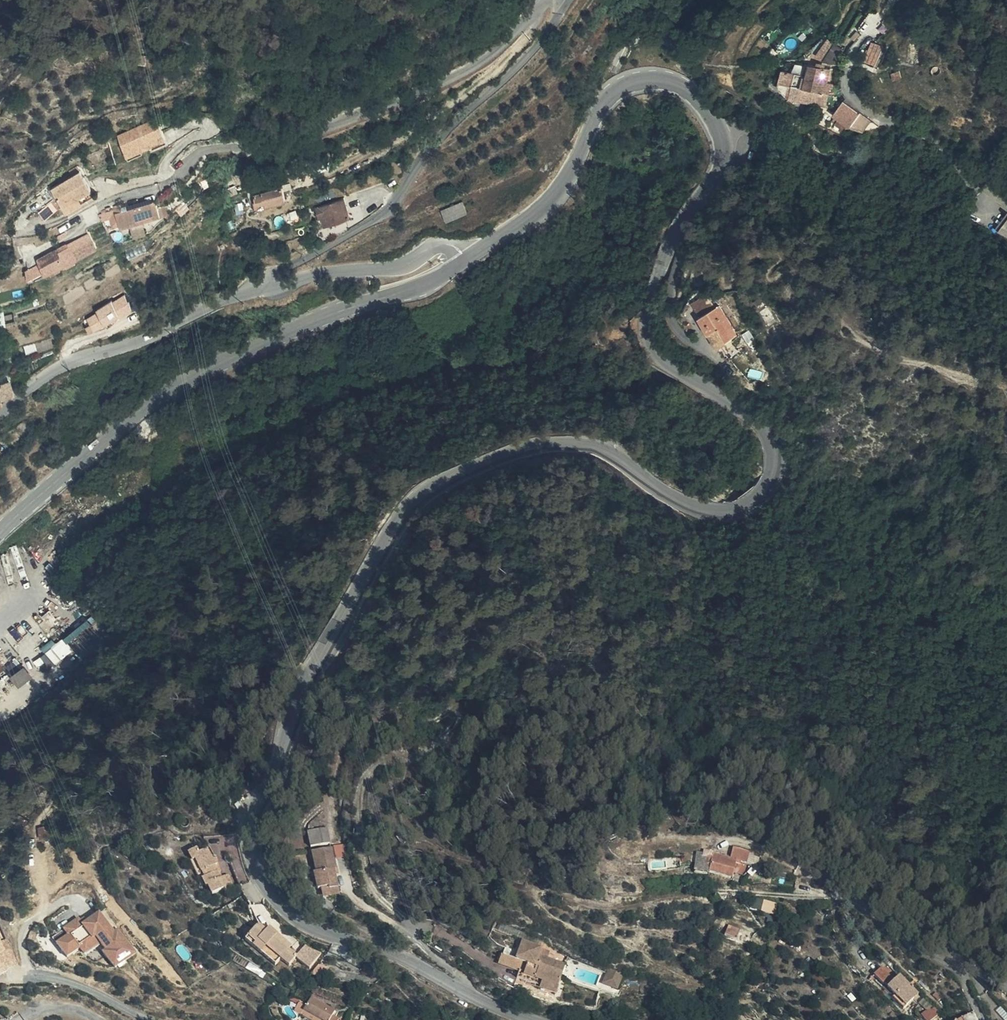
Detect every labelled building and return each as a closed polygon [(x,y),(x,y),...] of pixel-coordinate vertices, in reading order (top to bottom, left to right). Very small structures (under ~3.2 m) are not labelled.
[(823,77),(834,60),(826,54),(814,73),(821,79),(823,77)] [(843,66),(834,60),(823,77),(834,79),(843,66)] [(884,62),(883,62),(874,62),(869,61),(862,75),(874,81),(884,62)] [(801,77),(798,90),(804,92),(808,80),(801,77)] [(804,92),(798,90),(777,84),(774,101),(786,111),(829,123),(837,98),(832,96),(834,88),(808,80),(804,92)] [(830,129),(847,143),(861,147),(868,137),(859,129),(857,130),(841,115),(830,129)] [(167,143),(159,119),(118,133),(126,156),(167,143)] [(781,159),(767,150),(761,160),(775,169),(781,159)] [(48,185),(58,204),(86,190),(76,170),(48,185)] [(86,190),(58,204),(60,209),(89,195),(86,190)] [(243,205),(249,220),(280,208),(275,194),(243,205)] [(317,219),(321,227),(342,219),(334,199),(308,210),(313,221),(317,219)] [(466,201),(443,207),(446,219),(469,213),(466,201)] [(118,212),(111,214),(113,225),(114,228),(124,226),(134,223),(154,219),(150,204),(118,212)] [(117,209),(96,215),(97,221),(106,218),(108,226),(113,225),(111,214),(118,212),(117,209)] [(134,223),(124,226),(126,234),(136,231),(134,223)] [(89,247),(81,231),(30,254),(37,269),(55,261),(56,263),(67,258),(67,257),(89,247)] [(1000,233),(996,238),(1006,245),(1006,237),(1000,233)] [(95,329),(134,308),(126,293),(87,314),(95,329)] [(705,321),(719,314),(710,299),(696,307),(705,321)] [(724,310),(719,314),(705,321),(703,323),(720,352),(742,340),(724,310)] [(9,376),(0,378),(0,385),(10,383),(9,376)] [(13,394),(10,383),(0,385),(0,398),(13,394)] [(16,670),(21,666),(18,661),(7,667),(10,675),(10,674),(16,670)] [(25,672),(21,666),(16,670),(10,674),(13,678),(25,672)] [(29,680),(25,672),(13,678),(18,687),(29,680)] [(330,841),(327,828),(307,832),(310,845),(330,841)] [(707,846),(706,849),(705,852),(712,854),(710,863),(713,864),(712,868),(732,873),(734,867),(747,871),(750,860),(748,859),(751,847),(737,843),(734,855),(717,850),(718,849),(707,846)] [(338,871),(332,846),(311,851),(316,873),(313,873),(316,890),(320,889),(338,886),(335,871),(338,871)] [(706,849),(701,849),(698,867),(711,870),(712,868),(713,864),(710,863),(712,854),(705,852),(706,849)] [(228,895),(236,890),(228,876),(220,881),(212,871),(215,867),(213,864),(208,863),(202,854),(195,859),(192,855),(185,860),(190,867),(192,865),(203,881),(199,882),(208,895),(211,893),(214,898),(225,891),(228,895)] [(192,865),(190,867),(187,868),(196,884),(199,882),(203,881),(192,865)] [(340,895),(338,886),(320,889),(322,898),(340,895)] [(753,899),(752,910),(772,912),(773,901),(753,899)] [(723,931),(735,936),(739,926),(740,924),(728,920),(723,931)] [(119,967),(131,959),(121,944),(118,947),(115,943),(101,922),(88,931),(84,934),(81,930),(79,927),(64,938),(69,944),(55,953),(65,967),(78,958),(94,947),(99,953),(104,962),(110,969),(117,964),(119,967)] [(288,962),(294,953),(286,947),(289,942),(267,924),(264,927),(256,922),(243,937),(275,962),(280,956),(288,962)] [(739,926),(735,936),(743,940),(748,929),(739,926)] [(758,945),(761,937),(754,935),(751,943),(758,945)] [(314,953),(321,948),(302,941),(294,953),(304,961),(314,953)] [(557,995),(558,993),(564,965),(537,957),(539,948),(521,943),(516,961),(525,964),(523,971),(518,969),(515,979),(539,986),(538,990),(557,995)] [(82,965),(99,953),(94,947),(78,958),(82,965)] [(884,958),(880,962),(871,970),(874,973),(891,990),(888,993),(887,994),(899,1004),(916,988),(884,958)] [(135,965),(131,959),(119,967),(117,964),(110,969),(104,962),(101,964),(112,981),(135,965)] [(609,966),(602,983),(618,990),(625,972),(609,966)] [(936,1008),(940,1003),(933,997),(928,1001),(936,1008)] [(920,1012),(926,1017),(935,1008),(936,1008),(928,1001),(921,1007),(920,1012)] [(945,1019),(974,1019),(968,1006),(943,1015),(945,1019)] [(295,1008),(295,1009),(322,1019),(323,1019),(323,1012),(295,1008)] [(295,1009),(294,1019),(322,1019),(295,1009)]
